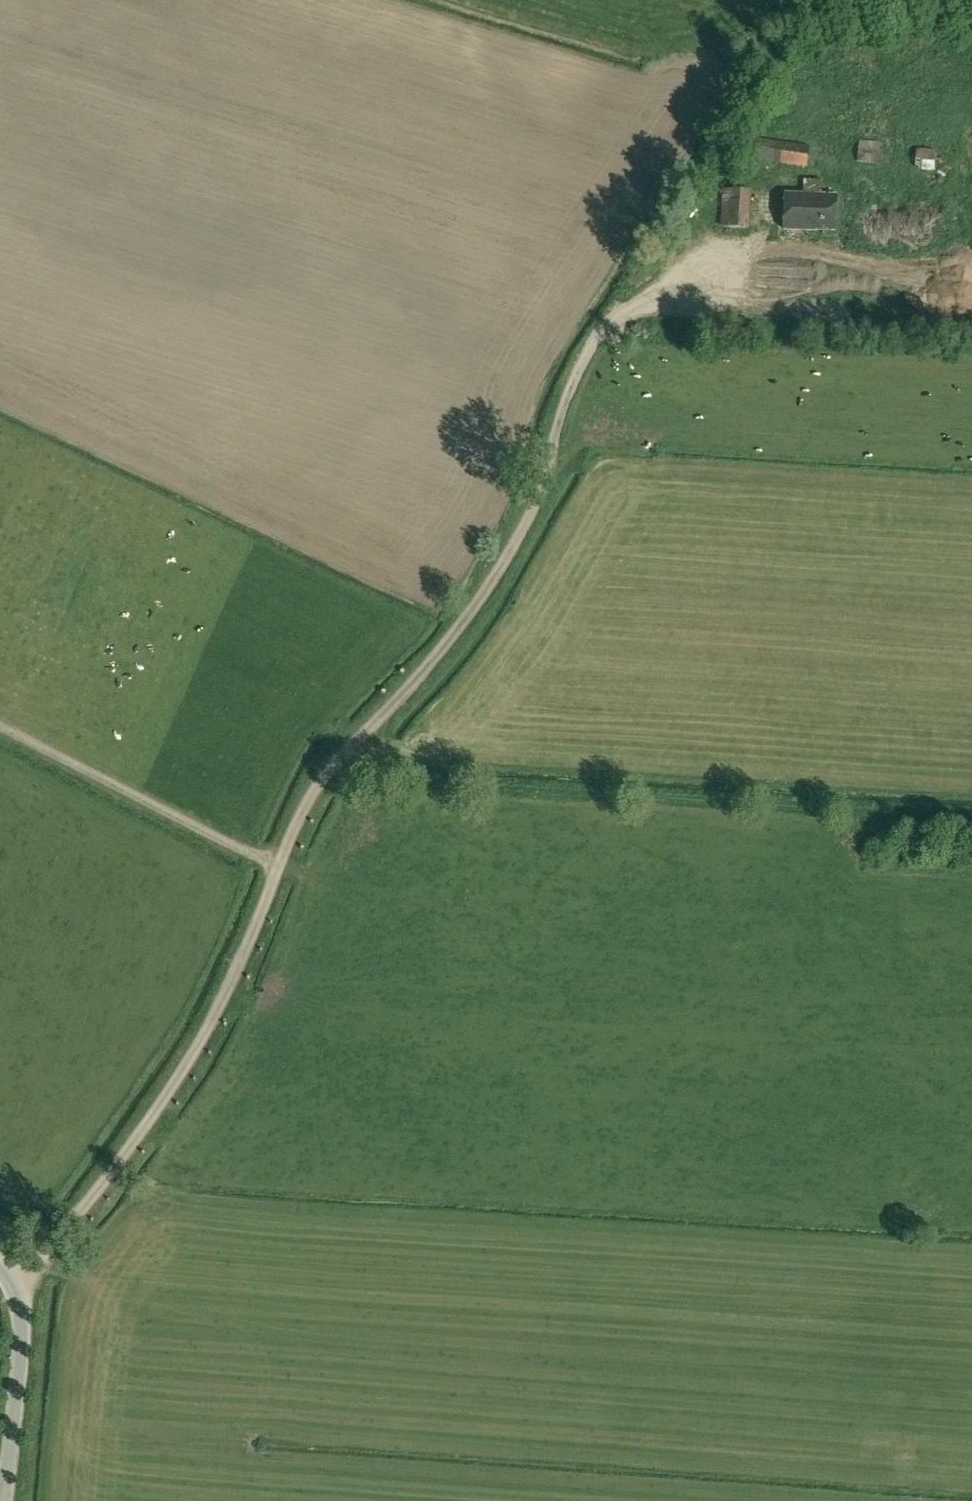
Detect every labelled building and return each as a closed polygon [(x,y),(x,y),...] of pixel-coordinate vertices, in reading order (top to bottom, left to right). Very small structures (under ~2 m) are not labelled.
[(751,159),(807,168),(810,147),(754,138),(751,159)] [(857,162),(882,165),(884,143),(859,141),(857,162)] [(937,151),(916,149),(914,168),(935,170),(937,151)] [(784,229),(836,231),(837,195),(821,194),(821,180),(803,179),(803,194),(785,193),(784,229)] [(723,189),(722,201),(750,203),(751,191),(723,189)]
